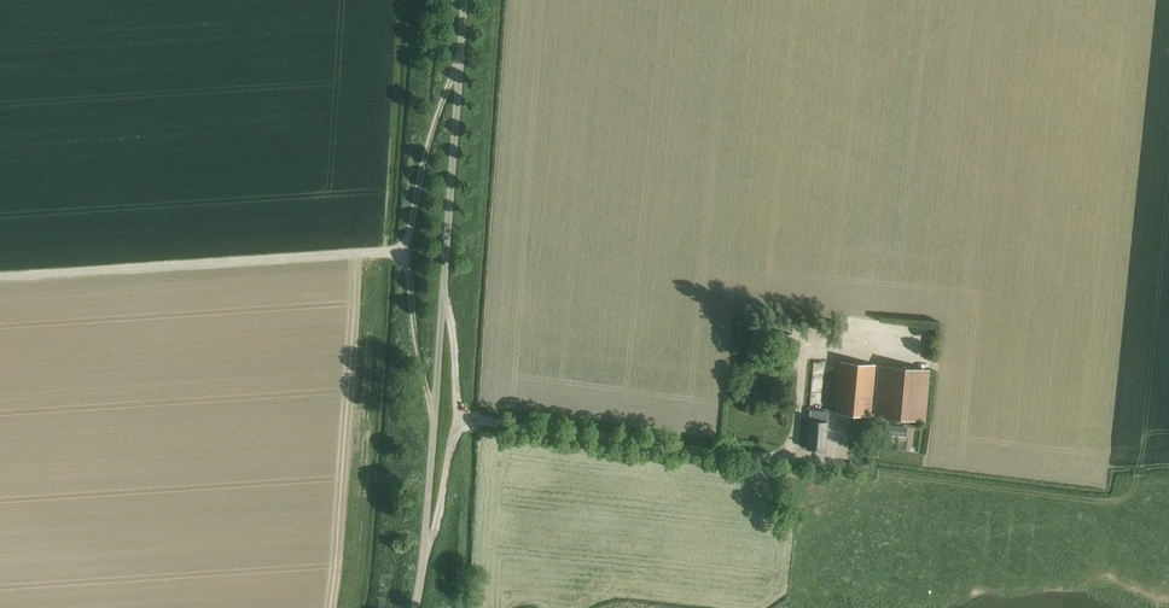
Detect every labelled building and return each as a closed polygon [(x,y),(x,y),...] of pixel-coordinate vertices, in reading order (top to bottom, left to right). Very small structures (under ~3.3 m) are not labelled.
[(833,412),(852,414),(870,416),(871,404),(875,365),(838,362),(835,400),(833,412)] [(872,416),(925,421),(930,371),(877,365),(872,416)] [(810,410),(806,448),(825,450),(828,412),(810,410)] [(911,432),(911,452),(924,453),(925,433),(911,432)]
